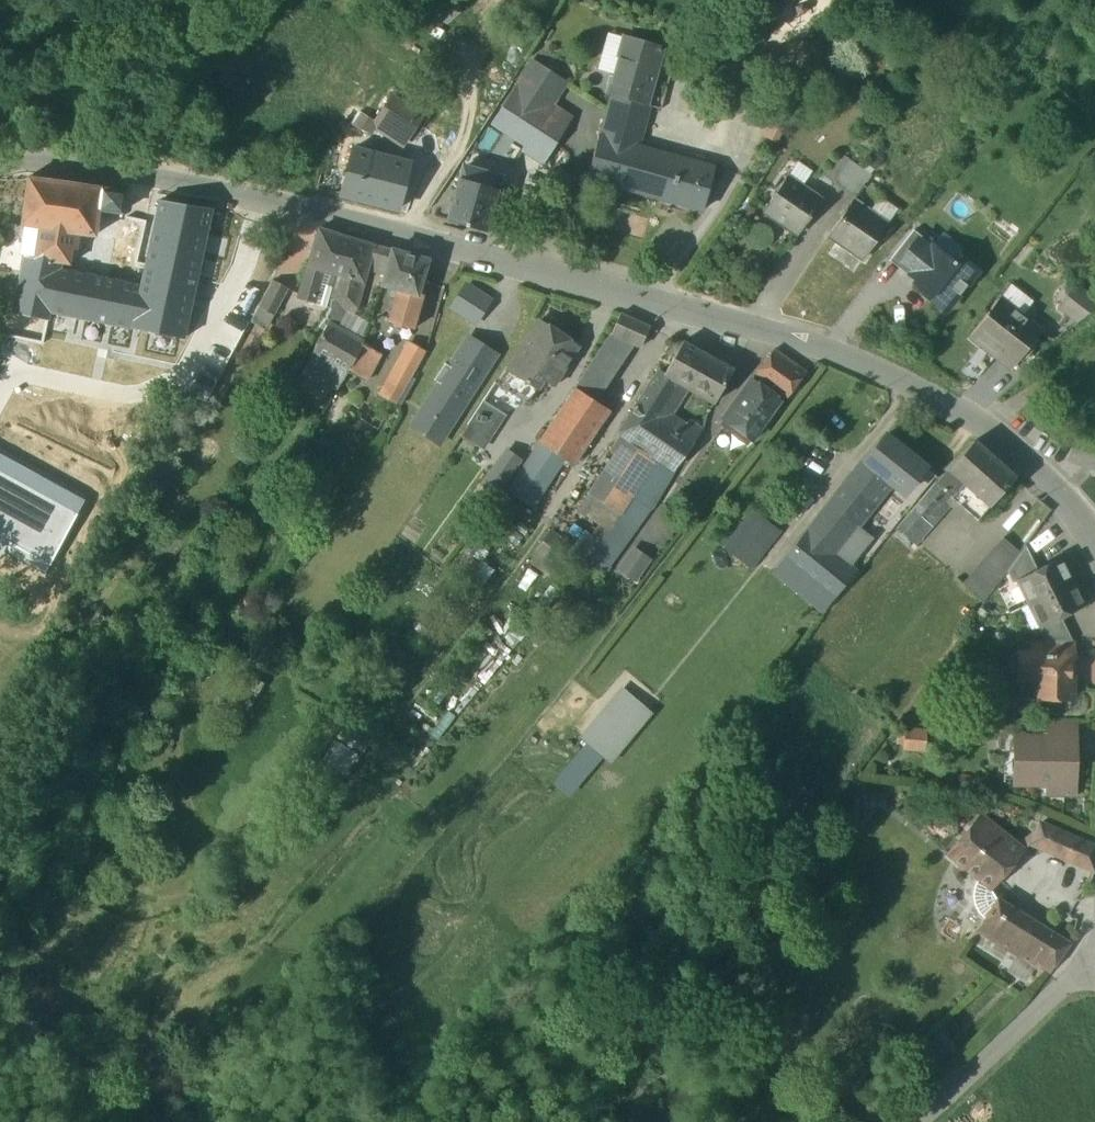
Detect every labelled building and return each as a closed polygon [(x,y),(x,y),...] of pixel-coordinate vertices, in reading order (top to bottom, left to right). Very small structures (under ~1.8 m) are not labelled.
[(436,1),(428,16),(446,26),(461,14),(467,2),(463,0),(448,0),(445,6),(436,1)] [(615,74),(625,38),(608,33),(598,70),(615,74)] [(609,94),(646,105),(662,49),(625,38),(615,74),(609,94)] [(532,62),(502,107),(537,130),(555,142),(570,119),(551,107),(566,85),(532,62)] [(587,178),(702,210),(714,168),(637,147),(626,144),(637,103),(612,96),(601,137),(598,136),(587,178)] [(375,124),(405,144),(420,120),(389,99),(374,122),(373,123),(375,124)] [(648,106),(637,103),(626,144),(637,147),(648,106)] [(492,122),(525,144),(527,145),(537,130),(502,107),(492,122)] [(345,122),(353,126),(368,135),(375,124),(373,123),(374,122),(354,109),(345,122)] [(555,142),(537,130),(527,145),(525,144),(521,150),(543,165),(556,143),(555,142)] [(353,149),(341,195),(398,209),(410,163),(353,149)] [(833,183),(848,160),(836,152),(820,175),(833,183)] [(871,176),(860,168),(848,160),(833,183),(844,191),(855,199),(871,176)] [(797,163),(787,178),(802,189),(813,173),(797,163)] [(447,221),(486,231),(501,180),(462,169),(447,221)] [(60,263),(69,265),(75,233),(95,236),(99,209),(119,213),(122,213),(125,195),(125,191),(102,188),(28,178),(21,226),(24,226),(40,228),(35,258),(35,259),(60,263)] [(764,211),(798,234),(820,201),(802,189),(787,178),(764,211)] [(868,214),(886,226),(897,209),(879,197),(868,214)] [(159,201),(141,286),(131,328),(183,339),(212,210),(159,201)] [(829,235),(863,258),(886,226),(868,214),(852,203),(829,235)] [(35,258),(40,228),(24,226),(19,255),(26,256),(35,258)] [(330,308),(332,301),(338,276),(344,277),(350,258),(337,255),(340,246),(335,245),(338,235),(319,229),(308,267),(299,299),(315,304),(330,308)] [(908,276),(908,275),(908,274),(910,272),(898,263),(918,239),(929,247),(931,245),(931,246),(932,245),(913,230),(889,261),(908,276)] [(942,232),(932,245),(931,246),(951,262),(952,261),(954,262),(959,257),(964,250),(942,232)] [(374,245),(338,235),(335,245),(340,246),(337,255),(350,258),(344,277),(338,276),(332,301),(353,306),(357,307),(366,276),(374,245)] [(918,239),(898,263),(910,272),(908,274),(908,275),(915,280),(913,283),(924,292),(922,294),(941,309),(951,297),(955,299),(977,271),(959,257),(954,262),(952,261),(951,262),(931,246),(931,245),(929,247),(918,239)] [(366,276),(379,280),(388,249),(374,245),(366,276)] [(382,285),(397,290),(417,295),(417,294),(427,260),(392,250),(382,285)] [(26,256),(15,306),(49,312),(58,269),(60,263),(35,259),(35,258),(26,256)] [(141,286),(58,269),(49,312),(50,312),(131,328),(141,286)] [(259,306),(274,314),(287,289),(273,281),(259,306)] [(1010,283),(998,299),(1022,317),(1034,302),(1010,283)] [(467,285),(452,308),(474,323),(489,300),(467,285)] [(1078,322),(1094,309),(1094,302),(1076,287),(1059,307),(1078,322)] [(423,295),(417,294),(417,295),(397,290),(388,322),(413,329),(423,295)] [(993,355),(1011,369),(1040,331),(1022,317),(998,299),(972,333),(996,352),(993,355)] [(353,306),(332,301),(330,308),(322,322),(330,326),(337,330),(347,311),(356,316),(357,313),(351,311),(353,306)] [(274,314),(259,306),(250,322),(265,330),(274,314)] [(368,322),(356,316),(347,311),(337,330),(354,339),(362,345),(368,322)] [(621,314),(612,334),(576,388),(540,443),(566,460),(572,465),(609,410),(593,400),(631,343),(641,347),(650,327),(621,314)] [(517,355),(508,370),(537,388),(543,379),(555,386),(562,375),(560,374),(577,347),(539,321),(517,355)] [(315,354),(339,367),(354,339),(337,330),(330,326),(315,354)] [(468,337),(464,345),(491,362),(496,355),(468,337)] [(362,345),(354,339),(339,367),(348,371),(361,379),(376,352),(362,345)] [(706,398),(715,403),(733,371),(683,342),(665,373),(665,374),(688,388),(706,398)] [(380,397),(395,405),(396,404),(426,351),(411,343),(380,397)] [(464,345),(461,343),(447,364),(445,363),(434,380),(438,383),(420,410),(421,411),(448,429),(449,429),(492,363),(491,362),(464,345)] [(756,376),(786,399),(805,373),(775,350),(756,376)] [(383,356),(376,352),(361,379),(369,383),(383,356)] [(339,367),(315,354),(304,374),(336,392),(348,371),(339,367)] [(528,403),(537,388),(508,370),(498,384),(528,403)] [(660,371),(621,432),(659,458),(635,493),(650,503),(672,470),(675,469),(694,444),(693,444),(703,430),(690,421),(688,424),(681,435),(660,421),(664,416),(660,413),(673,392),(683,398),(688,388),(665,374),(665,373),(660,371)] [(722,423),(749,443),(781,401),(753,380),(722,423)] [(495,382),(483,401),(506,415),(528,403),(498,384),(495,382)] [(672,414),(683,398),(673,392),(660,413),(664,416),(660,421),(681,435),(688,424),(672,414)] [(702,405),(710,410),(715,403),(706,398),(702,405)] [(467,425),(468,426),(490,439),(506,415),(483,401),(467,425)] [(421,411),(412,425),(438,443),(448,429),(421,411)] [(483,450),(490,439),(468,426),(461,436),(483,450)] [(659,458),(621,432),(608,450),(614,454),(577,509),(608,532),(635,493),(659,458)] [(891,483),(905,494),(926,468),(885,436),(865,462),(891,483)] [(973,442),(949,470),(990,506),(1015,478),(973,442)] [(566,460),(540,443),(507,489),(534,507),(566,460)] [(522,460),(505,448),(478,484),(496,497),(522,460)] [(0,454),(0,502),(41,525),(55,500),(77,511),(82,499),(0,454)] [(865,462),(808,533),(840,559),(845,553),(851,558),(865,540),(853,531),(857,527),(891,483),(865,462)] [(990,506),(949,470),(936,484),(950,496),(954,499),(978,520),(990,506)] [(928,521),(950,496),(936,484),(896,529),(914,544),(932,524),(928,521)] [(650,503),(635,493),(608,532),(586,562),(604,576),(655,507),(650,503)] [(928,521),(932,524),(954,499),(950,496),(928,521)] [(4,550),(45,573),(78,512),(77,511),(55,500),(41,525),(0,502),(0,548),(4,550)] [(738,545),(760,517),(752,510),(723,547),(750,568),(757,560),(738,545)] [(760,517),(738,545),(757,560),(779,532),(760,517)] [(871,539),(857,527),(853,531),(865,540),(851,558),(845,553),(840,559),(849,566),(871,539)] [(573,546),(551,529),(533,552),(535,554),(528,562),(551,579),(571,552),(575,547),(573,546)] [(585,530),(573,546),(575,547),(571,552),(584,562),(599,541),(585,530)] [(840,559),(808,533),(785,561),(832,599),(855,571),(849,566),(840,559)] [(963,585),(984,602),(996,586),(1007,571),(1020,553),(1003,537),(963,585)] [(1007,571),(1012,583),(1019,580),(1018,579),(1037,569),(1026,545),(1020,553),(1007,571)] [(652,560),(633,546),(617,568),(636,582),(652,560)] [(1041,626),(1042,627),(1061,618),(1084,606),(1076,592),(1074,593),(1070,585),(1072,583),(1072,582),(1071,581),(1069,582),(1065,574),(1067,573),(1060,558),(1037,569),(1018,579),(1019,580),(1030,603),(1041,626)] [(470,602),(494,571),(481,561),(457,593),(470,602)] [(832,599),(785,561),(774,574),(821,613),(832,599)] [(519,643),(560,594),(550,586),(509,634),(519,643)] [(1031,631),(1037,628),(1041,626),(1030,603),(1020,608),(1031,631)] [(1037,628),(1043,640),(1033,640),(1033,653),(1072,654),(1073,641),(1061,618),(1042,627),(1041,626),(1037,628)] [(1036,697),(1072,698),(1072,678),(1070,678),(1070,660),(1072,660),(1072,654),(1033,653),(1020,653),(1019,660),(1015,663),(1014,670),(1019,672),(1019,679),(1037,680),(1036,697)] [(623,689),(616,697),(631,709),(638,701),(623,689)] [(636,714),(631,709),(616,697),(589,730),(608,746),(636,714)] [(653,714),(638,701),(631,709),(636,714),(608,746),(589,730),(581,739),(610,764),(653,714)] [(1071,742),(1076,742),(1076,722),(1051,722),(1050,741),(1071,742)] [(906,748),(918,749),(920,732),(907,731),(907,735),(898,734),(897,743),(906,744),(906,748)] [(359,756),(337,739),(322,758),(344,775),(359,756)] [(1049,795),(1070,795),(1071,742),(1050,741),(1020,741),(1019,781),(1050,781),(1049,795)] [(866,795),(867,807),(885,806),(884,794),(866,795)] [(947,854),(978,879),(991,889),(1024,850),(1017,845),(980,815),(947,854)] [(1040,823),(1034,836),(1031,844),(1092,869),(1094,847),(1089,845),(1090,841),(1078,835),(1076,839),(1040,823)] [(1024,850),(1031,844),(1034,836),(1030,835),(1017,845),(1024,850)] [(979,913),(986,919),(997,900),(991,889),(978,879),(974,887),(973,896),(974,905),(979,913)] [(1068,944),(997,900),(986,919),(978,931),(1016,955),(1035,966),(1047,974),(1068,944)]
